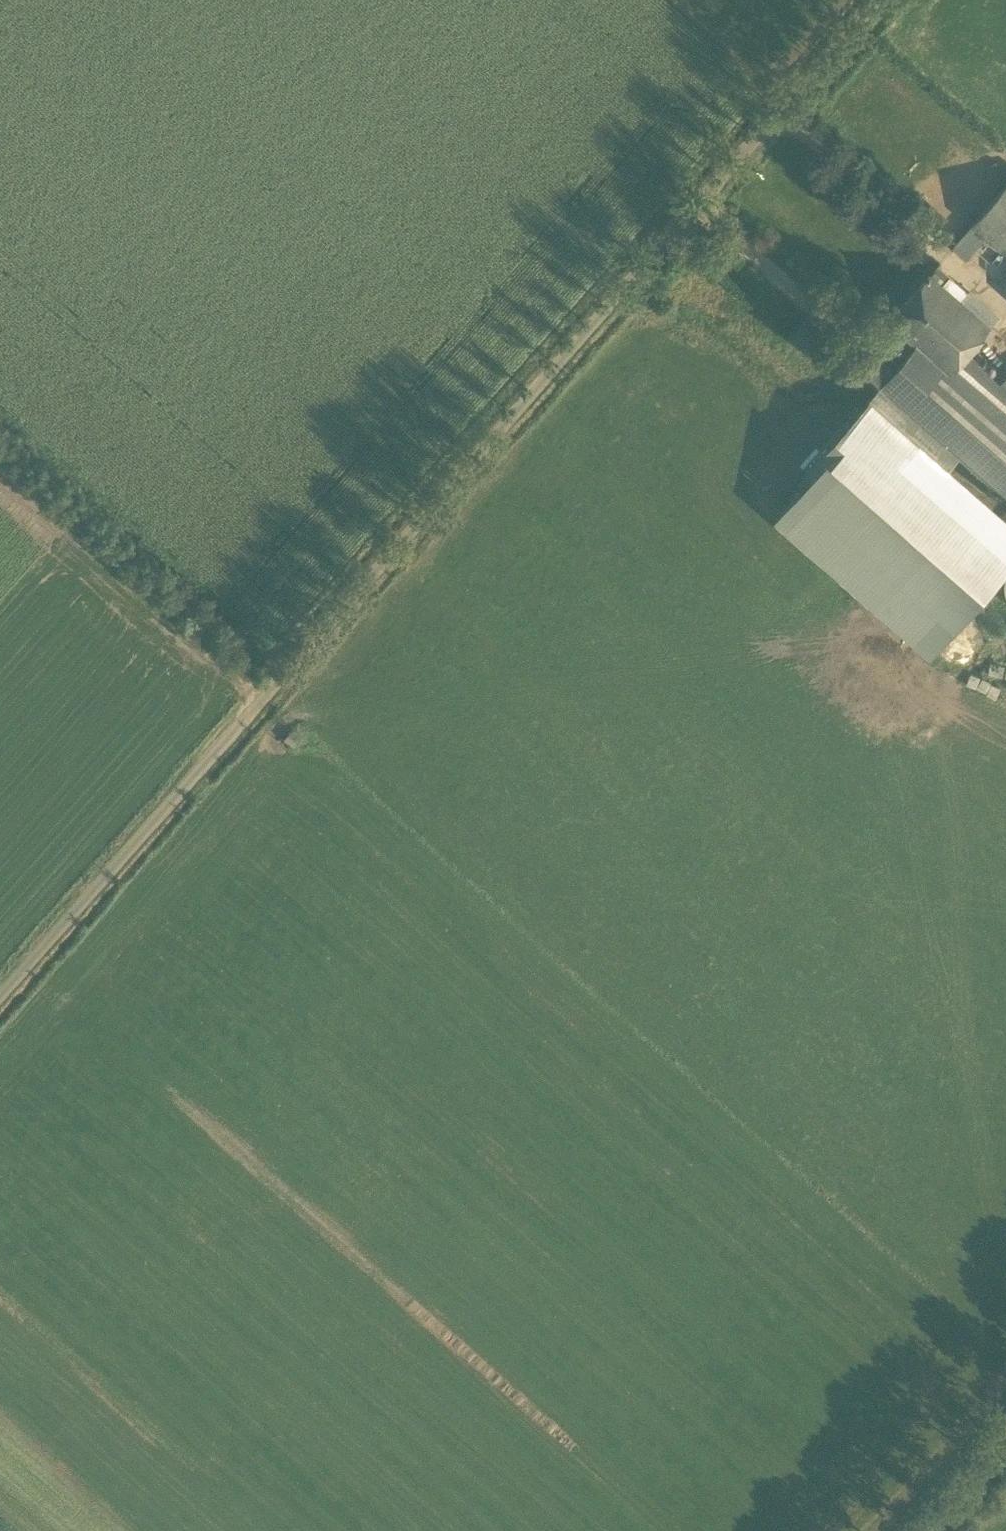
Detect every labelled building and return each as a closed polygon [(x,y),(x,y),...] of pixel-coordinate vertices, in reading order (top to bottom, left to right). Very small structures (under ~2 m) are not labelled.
[(972,225),(1005,254),(1005,186),(972,225)] [(940,228),(949,218),(931,201),(922,212),(940,228)] [(929,275),(889,321),(916,346),(895,370),(883,360),(869,377),(880,388),(865,405),(932,464),(947,446),(1005,498),(1005,377),(1001,382),(968,353),(990,327),(929,275)] [(777,533),(925,662),(1005,569),(1005,541),(872,424),(777,533)] [(969,673),(965,683),(996,696),(1000,686),(969,673)]
